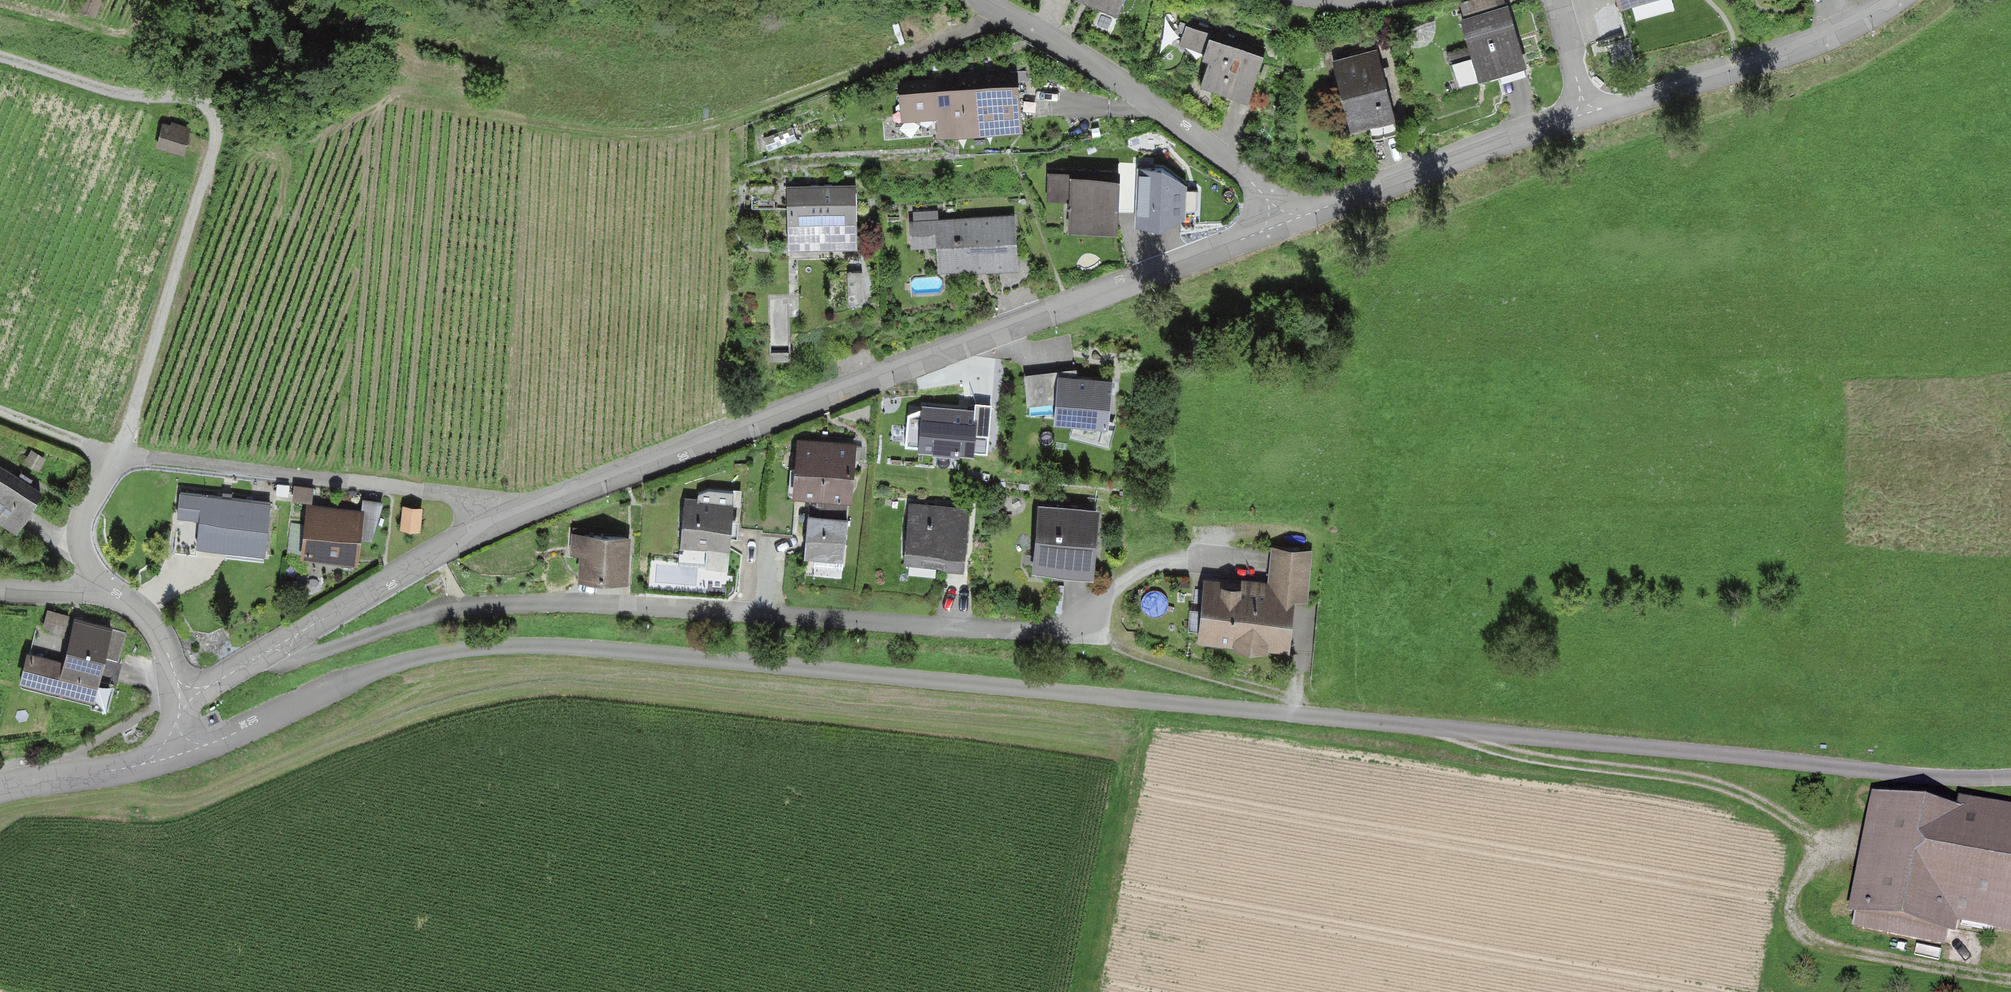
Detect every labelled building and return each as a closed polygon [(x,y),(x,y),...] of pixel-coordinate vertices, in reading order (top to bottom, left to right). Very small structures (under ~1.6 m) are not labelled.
[(77,4),(99,13),(105,0),(79,0),(77,4)] [(1123,14),(1128,0),(1087,0),(1123,14)] [(1617,12),(1659,0),(1614,0),(1617,12)] [(1508,5),(1463,21),(1485,80),(1530,64),(1508,5)] [(1271,53),(1186,24),(1178,48),(1215,60),(1206,87),(1254,103),(1271,53)] [(1378,49),(1337,61),(1357,130),(1399,118),(1378,49)] [(1023,83),(937,88),(940,134),(1026,129),(1023,83)] [(193,129),(163,122),(157,145),(186,153),(193,129)] [(1160,171),(1142,169),(1139,224),(1159,225),(1180,213),(1181,186),(1160,171)] [(1123,177),(1048,174),(1046,200),(1072,201),(1070,234),(1121,236),(1123,177)] [(860,184),(788,187),(791,250),(863,247),(860,184)] [(943,209),(912,210),(914,249),(939,248),(941,272),(1021,268),(1018,214),(944,218),(943,209)] [(1075,366),(1023,371),(1026,402),(1055,399),(1053,416),(1073,418),(1069,433),(1106,443),(1113,418),(1107,417),(1112,376),(1075,372),(1075,366)] [(925,417),(903,416),(900,448),(986,453),(990,412),(926,407),(925,417)] [(861,442),(801,438),(797,494),(820,496),(819,506),(857,508),(861,442)] [(19,533),(40,500),(0,475),(0,522),(19,533)] [(201,522),(198,547),(270,553),(275,504),(182,496),(180,520),(201,522)] [(734,503),(686,501),(684,567),(721,568),(721,548),(733,549),(734,503)] [(914,504),(910,565),(966,569),(970,508),(914,504)] [(1103,509),(1042,505),(1038,571),(1099,575),(1103,509)] [(366,512),(308,509),(305,560),(363,564),(366,512)] [(426,511),(405,509),(404,533),(424,535),(426,511)] [(850,518),(813,516),(811,559),(848,561),(850,518)] [(304,548),(305,522),(294,521),(293,548),(304,548)] [(636,537),(574,536),(574,557),(584,557),(584,578),(636,579),(636,537)] [(1276,549),(1273,586),(1296,588),(1296,603),(1313,602),(1316,551),(1276,549)] [(1208,582),(1204,646),(1292,651),(1296,603),(1296,588),(1273,586),(1208,582)] [(32,650),(23,685),(94,702),(112,628),(76,619),(66,658),(32,650)] [(1849,928),(1942,943),(1944,930),(2010,941),(2010,810),(1965,803),(1962,819),(1869,804),(1849,928)]
